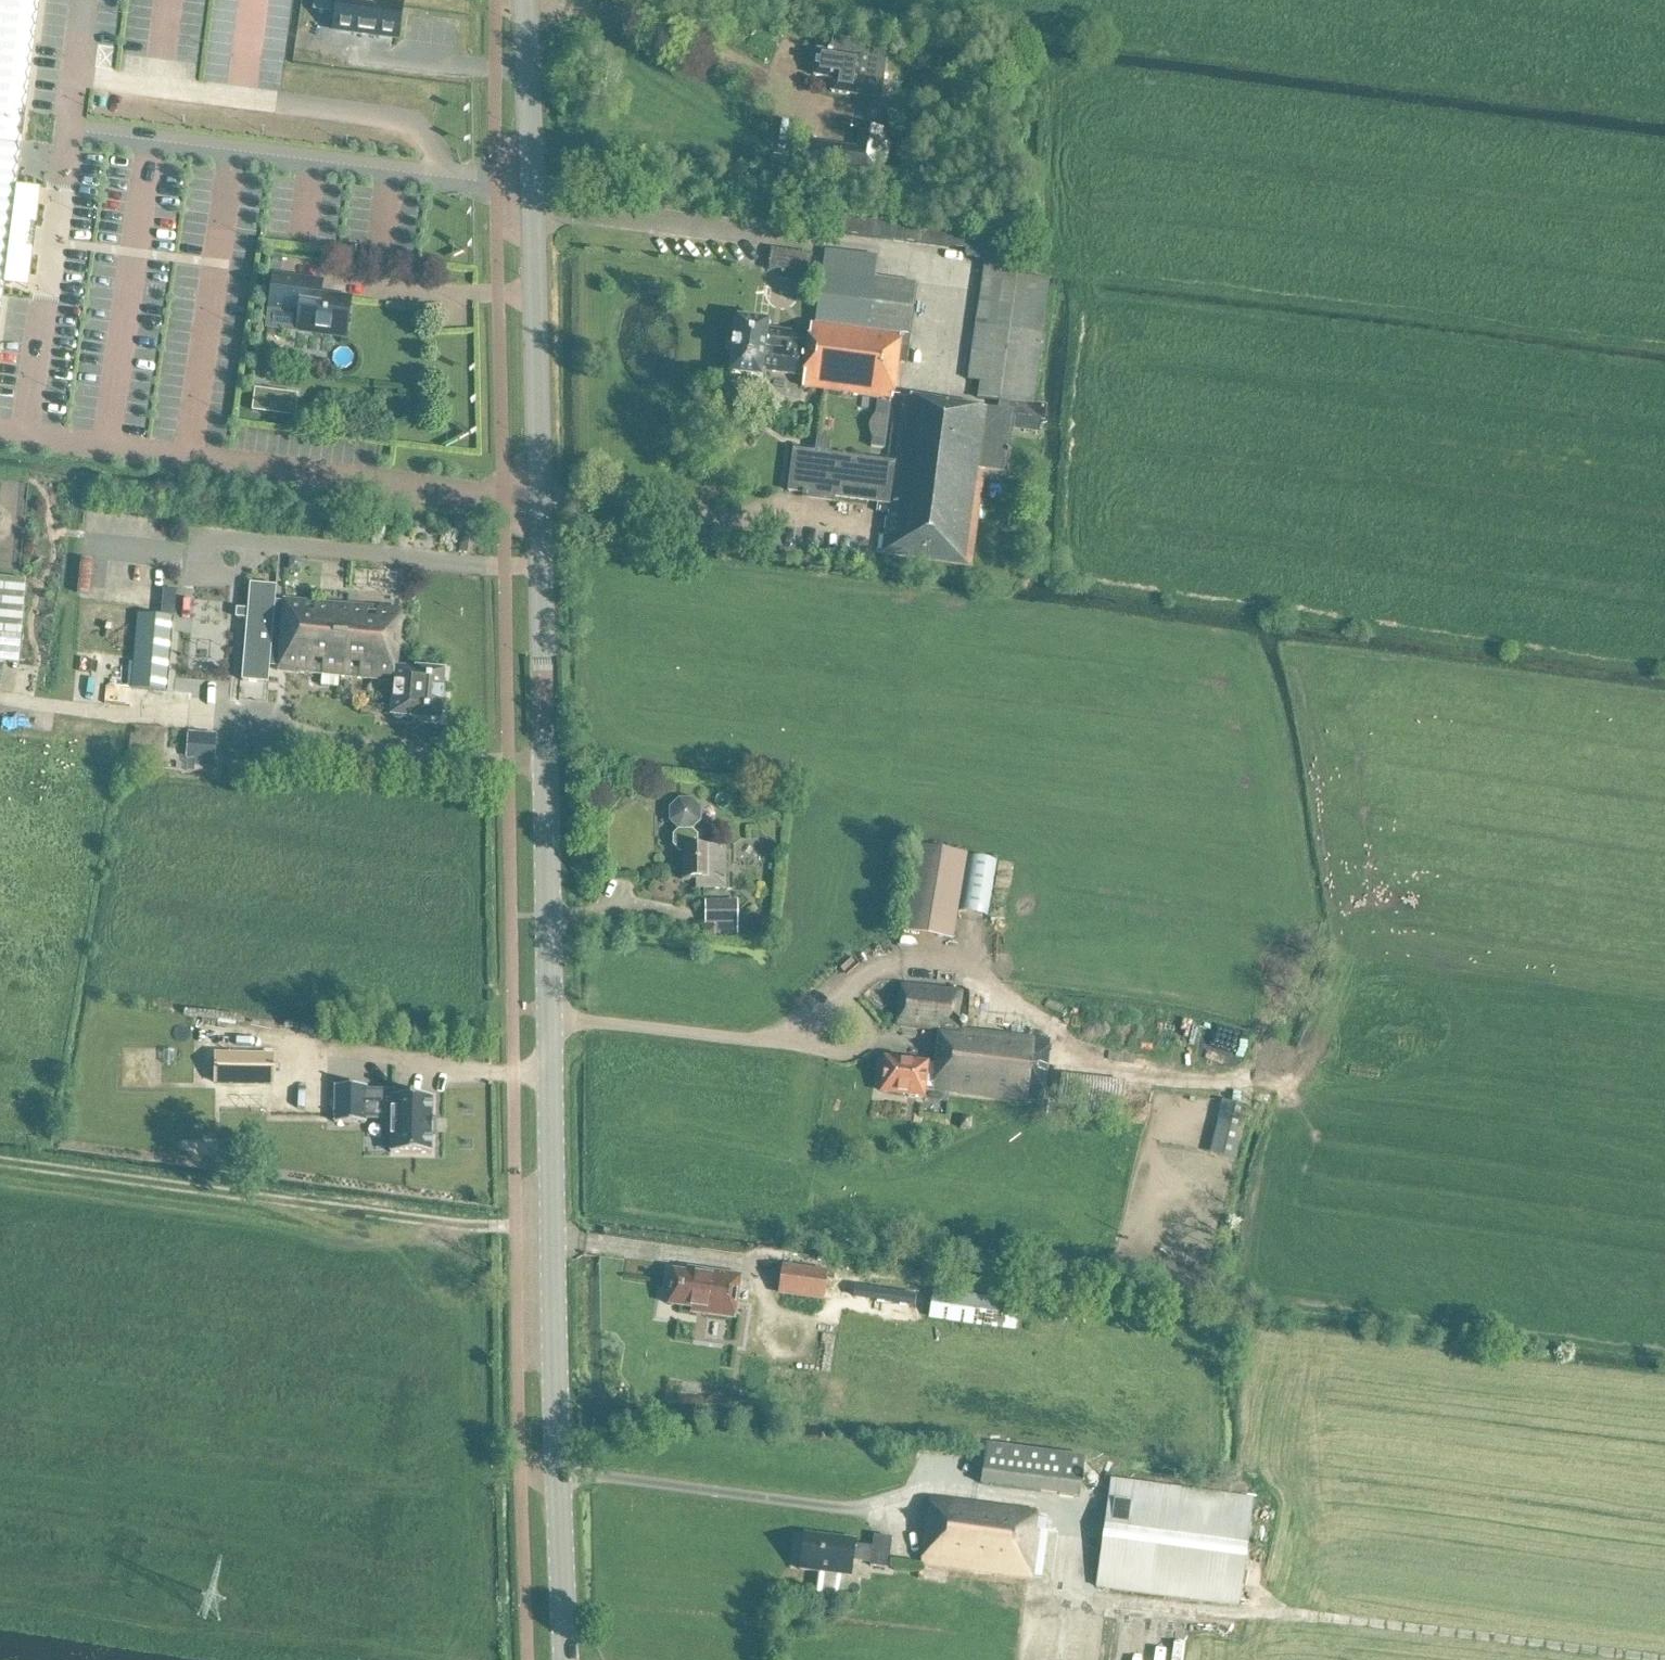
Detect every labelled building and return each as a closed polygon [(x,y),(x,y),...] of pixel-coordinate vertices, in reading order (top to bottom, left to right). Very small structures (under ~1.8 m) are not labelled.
[(5,283),(11,231),(16,187),(21,148),(40,0),(0,0),(0,320),(5,283)] [(338,0),(315,0),(314,10),(336,13),(338,0)] [(403,6),(358,0),(338,0),(336,13),(334,32),(398,41),(403,6)] [(880,88),(885,55),(860,51),(857,50),(858,45),(833,41),(832,51),(828,51),(827,54),(817,53),(814,78),(833,81),(831,94),(857,98),(859,81),(864,81),(863,85),(880,88)] [(792,142),(789,167),(870,178),(877,127),(851,123),(848,149),(792,142)] [(917,155),(919,137),(899,134),(897,153),(917,155)] [(1001,235),(986,233),(986,232),(832,212),(829,235),(968,253),(967,259),(983,261),(967,378),(979,380),(977,401),(998,404),(997,412),(991,412),(983,472),(1005,475),(1011,428),(1041,432),(1045,408),(1032,406),(1040,337),(1036,337),(1043,286),(1009,282),(1014,239),(1001,237),(1001,235)] [(737,322),(734,344),(732,343),(731,353),(733,353),(730,375),(760,379),(761,373),(803,378),(802,389),(892,400),(896,363),(905,364),(915,284),(874,279),(877,257),(824,250),(814,326),(810,326),(809,337),(766,332),(767,325),(755,324),(737,322)] [(776,251),(774,275),(792,277),(794,252),(776,251)] [(347,339),(352,300),(322,296),(323,283),(276,277),(271,311),(302,315),(299,332),(347,339)] [(256,389),(253,410),(294,415),(297,394),(256,389)] [(971,569),(983,472),(991,412),(897,400),(889,464),(828,456),(814,455),(794,452),(788,493),(883,505),(877,555),(971,569)] [(876,405),(874,418),(888,420),(889,407),(876,405)] [(828,456),(830,441),(816,439),(814,455),(828,456)] [(885,441),(872,440),(871,449),(884,450),(885,441)] [(288,571),(299,572),(300,566),(295,559),(290,558),(288,571)] [(0,579),(0,664),(18,665),(26,581),(0,579)] [(250,587),(242,682),(267,684),(269,664),(277,664),(277,673),(339,678),(387,683),(387,688),(393,689),(390,717),(411,719),(411,720),(440,722),(445,673),(396,669),(401,612),(284,601),(282,627),(272,626),(275,589),(250,587)] [(247,620),(248,611),(237,610),(237,619),(247,620)] [(139,616),(132,690),(168,693),(174,619),(139,616)] [(216,736),(195,735),(194,759),(214,761),(216,736)] [(725,890),(725,849),(697,849),(697,838),(692,832),(700,823),(700,811),(692,802),(679,802),(670,811),(670,824),(678,833),(673,838),(673,847),(680,854),(685,854),(685,880),(697,880),(697,890),(725,890)] [(952,943),(967,857),(918,849),(903,934),(952,943)] [(737,927),(737,902),(706,902),(706,926),(737,927)] [(762,930),(771,931),(771,919),(763,919),(762,930)] [(1040,1103),(1047,1043),(955,1032),(960,994),(902,988),(903,987),(901,987),(897,1027),(939,1031),(935,1066),(885,1061),(881,1093),(922,1098),(923,1089),(1040,1103)] [(272,1057),(212,1056),(212,1085),(272,1086),(272,1057)] [(1057,1109),(1117,1116),(1121,1079),(1061,1072),(1057,1109)] [(432,1119),(432,1100),(433,1100),(433,1099),(394,1098),(394,1094),(366,1093),(366,1090),(367,1090),(367,1088),(335,1088),(335,1089),(336,1089),(335,1123),(335,1125),(366,1125),(366,1124),(365,1123),(366,1120),(392,1121),(391,1153),(390,1153),(390,1155),(432,1155),(432,1154),(431,1154),(432,1135),(433,1135),(433,1119),(432,1119)] [(1229,1099),(1216,1152),(1244,1159),(1258,1107),(1229,1099)] [(823,1301),(826,1275),(783,1269),(779,1294),(823,1301)] [(734,1320),(740,1277),(697,1271),(697,1275),(672,1272),(667,1306),(692,1310),(691,1314),(734,1320)] [(854,1287),(852,1300),(913,1309),(915,1296),(854,1287)] [(1018,1319),(1020,1303),(934,1290),(929,1320),(1016,1332),(1018,1319)] [(1079,1499),(1084,1458),(988,1447),(987,1460),(983,1485),(983,1487),(1049,1496),(1079,1499)] [(1239,1607),(1253,1500),(1110,1482),(1096,1588),(1239,1607)] [(1031,1579),(1038,1533),(1034,1533),(1037,1513),(932,1500),(930,1499),(921,1566),(923,1566),(923,1565),(1031,1579)] [(887,1570),(891,1540),(874,1538),(873,1549),(854,1546),(855,1542),(805,1536),(800,1571),(850,1578),(852,1562),(870,1565),(870,1568),(887,1570)] [(946,1604),(949,1587),(936,1585),(934,1602),(946,1604)]
